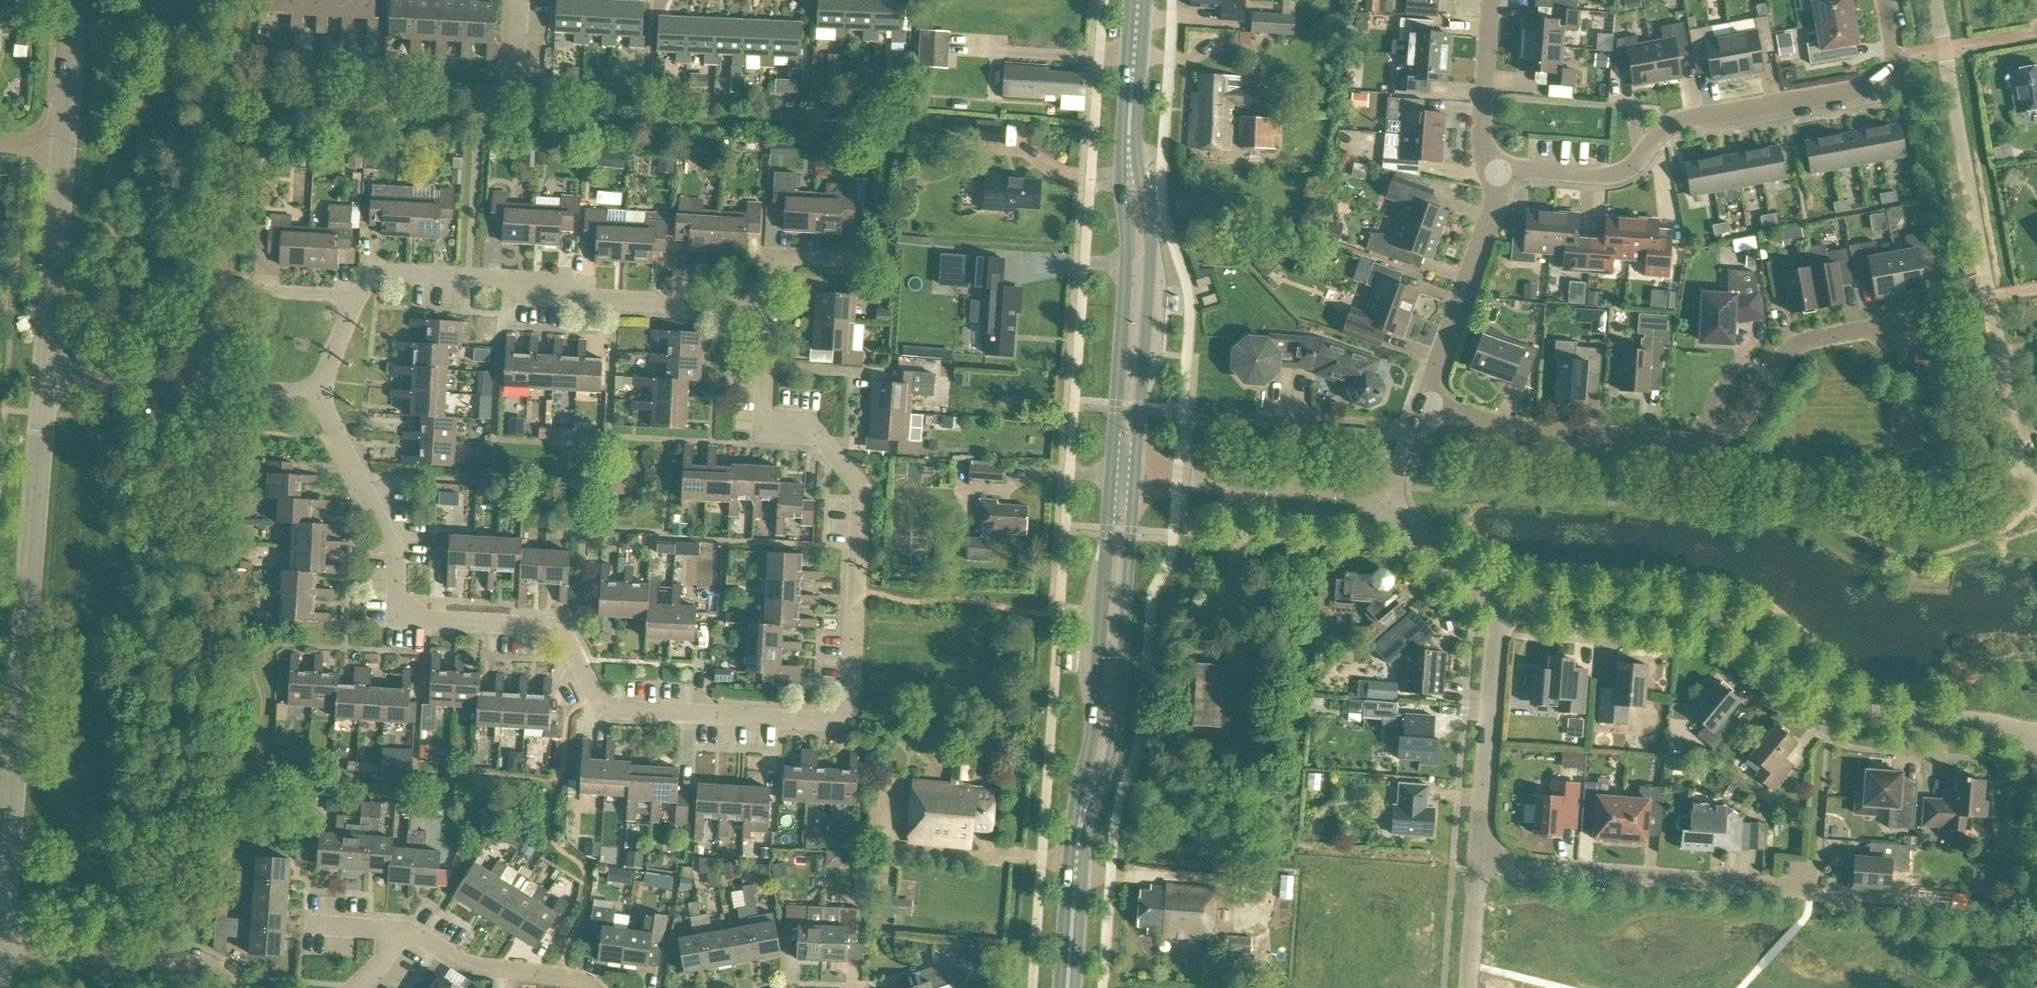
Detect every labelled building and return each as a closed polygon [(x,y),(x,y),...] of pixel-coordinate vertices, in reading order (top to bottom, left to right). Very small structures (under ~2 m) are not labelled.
[(302,15),(297,15),(298,0),(271,0),(271,13),(291,14),(290,31),(301,31),(302,15)] [(327,16),(322,16),(323,0),(298,0),(297,15),(302,15),(317,16),(316,32),(326,33),(327,16)] [(327,16),(343,17),(342,34),(352,34),(353,18),(348,17),(349,0),(323,0),(322,16),(327,16)] [(348,17),(353,18),(369,19),(368,35),(377,35),(378,19),(374,18),(375,0),(349,0),(348,17)] [(421,39),(416,39),(418,0),(392,0),(390,38),(411,39),(410,55),(420,56),(421,39)] [(444,1),(426,0),(418,0),(416,39),(421,39),(437,40),(441,40),(444,1)] [(587,0),(558,0),(556,32),(575,33),(574,44),(588,45),(588,34),(585,34),(587,0)] [(598,0),(587,0),(585,34),(588,34),(603,35),(602,46),(616,47),(616,36),(613,36),(615,1),(598,0)] [(850,29),(846,29),(847,0),(819,0),(818,27),(837,28),(836,39),(849,39),(850,29)] [(878,30),(875,30),(876,0),(847,0),(846,29),(850,29),(864,29),(864,40),(878,40),(878,30)] [(905,31),(903,30),(904,0),(876,0),(875,30),(878,30),(892,30),(891,41),(905,41),(905,31)] [(1244,1),(1228,0),(1190,0),(1189,7),(1221,9),(1220,21),(1243,22),(1244,1)] [(1365,12),(1378,12),(1379,1),(1379,0),(1366,0),(1365,12)] [(1405,15),(1437,18),(1439,0),(1452,1),(1452,0),(1406,0),(1405,15)] [(1552,9),(1576,11),(1577,0),(1549,0),(1548,9),(1552,9)] [(1816,25),(1853,19),(1850,0),(1799,0),(1801,11),(1813,9),(1816,25)] [(469,2),(444,1),(441,40),(437,40),(436,57),(445,57),(446,40),(462,41),(467,42),(469,2)] [(643,48),(644,36),(641,36),(643,3),(615,1),(613,36),(616,36),(631,37),(630,48),(643,48)] [(1379,1),(1378,12),(1391,13),(1392,2),(1379,1)] [(496,60),(497,43),(493,43),(495,4),(469,2),(467,42),(462,41),(461,58),(471,59),(472,42),(488,43),(487,60),(496,60)] [(1523,19),(1521,45),(1562,48),(1564,26),(1578,27),(1579,11),(1576,11),(1552,9),(1551,21),(1523,19)] [(1356,27),(1366,28),(1367,13),(1357,12),(1356,27)] [(1294,15),(1252,13),(1250,33),(1292,35),(1294,15)] [(690,63),(691,53),(686,53),(688,17),(660,16),(658,51),(677,52),(677,63),(690,63)] [(718,65),(719,54),(715,54),(716,19),(688,17),(686,53),(691,53),(705,54),(705,64),(718,65)] [(1730,36),(1737,76),(1763,72),(1758,45),(1772,43),(1767,17),(1753,19),(1755,32),(1730,36)] [(1694,18),(1687,19),(1689,31),(1696,29),(1694,18)] [(743,55),(745,20),(716,19),(715,54),(719,54),(733,55),(732,65),(746,66),(747,55),(743,55)] [(1393,53),(1408,54),(1408,55),(1448,59),(1450,35),(1433,34),(1434,21),(1400,19),(1399,41),(1394,41),(1393,53)] [(1853,19),(1816,25),(1819,42),(1806,44),(1810,65),(1837,60),(1834,48),(1857,44),(1853,19)] [(773,22),(745,20),(743,55),(747,55),(761,56),(760,66),(774,67),(775,56),(771,56),(773,22)] [(802,68),(803,57),(799,56),(801,23),(773,22),(771,56),(775,56),(789,57),(788,68),(802,68)] [(1650,43),(1657,82),(1681,78),(1676,53),(1688,51),(1683,23),(1660,27),(1663,41),(1650,43)] [(1712,81),(1737,76),(1730,36),(1714,39),(1711,27),(1696,29),(1689,31),(1693,57),(1707,55),(1712,81)] [(28,32),(18,31),(17,45),(27,46),(28,32)] [(948,69),(949,32),(920,31),(918,68),(948,69)] [(1779,57),(1794,54),(1790,33),(1776,36),(1779,57)] [(377,36),(367,36),(367,50),(376,51),(377,36)] [(1634,87),(1657,82),(1650,43),(1637,45),(1636,36),(1617,40),(1615,67),(1615,68),(1630,65),(1634,87)] [(1562,48),(1521,45),(1519,71),(1547,73),(1547,85),(1573,87),(1575,71),(1560,70),(1562,48)] [(276,50),(259,49),(259,62),(275,62),(276,50)] [(828,54),(827,73),(840,73),(841,55),(828,54)] [(1595,54),(1594,66),(1607,68),(1608,55),(1595,54)] [(1448,59),(1408,55),(1407,69),(1396,69),(1395,91),(1428,93),(1429,81),(1446,82),(1448,59)] [(1061,109),(1083,110),(1086,75),(1047,72),(1048,65),(1005,62),(1003,97),(1062,101),(1061,109)] [(544,79),(566,81),(578,81),(579,66),(570,65),(570,76),(565,75),(565,71),(545,69),(544,79)] [(739,92),(741,66),(732,66),(731,91),(739,92)] [(2015,70),(2010,71),(2010,75),(2008,75),(2005,78),(2007,87),(2010,89),(2013,89),(2017,113),(2036,110),(2036,66),(2015,70)] [(907,69),(872,68),(872,85),(907,86),(907,69)] [(690,73),(690,87),(706,88),(707,74),(690,73)] [(1259,105),(1259,92),(1238,91),(1239,77),(1200,75),(1198,94),(1192,94),(1191,108),(1193,109),(1193,114),(1191,113),(1189,149),(1228,151),(1231,103),(1259,105)] [(566,97),(567,81),(544,80),(543,95),(566,97)] [(536,95),(537,85),(528,84),(527,94),(536,95)] [(1351,94),(1350,106),(1367,107),(1368,95),(1351,94)] [(1403,121),(1402,135),(1442,138),(1444,114),(1423,113),(1424,101),(1389,98),(1387,120),(1403,121)] [(1279,118),(1240,116),(1239,147),(1274,149),(1275,136),(1278,136),(1279,118)] [(976,121),(972,142),(1003,144),(1004,128),(1000,127),(1001,123),(976,121)] [(1876,129),(1882,161),(1906,157),(1900,124),(1876,129)] [(1876,129),(1852,133),(1858,165),(1882,161),(1876,129)] [(1852,133),(1828,137),(1834,170),(1858,165),(1852,133)] [(1442,138),(1402,135),(1401,150),(1385,149),(1383,169),(1419,176),(1420,161),(1440,163),(1442,138)] [(365,161),(393,162),(394,139),(366,137),(365,161)] [(1810,174),(1834,170),(1828,137),(1804,142),(1810,174)] [(771,156),(790,157),(790,145),(772,144),(771,156)] [(1756,151),(1762,183),(1786,179),(1780,146),(1756,151)] [(856,147),(855,181),(871,182),(872,148),(856,147)] [(526,148),(525,161),(535,161),(535,148),(526,148)] [(588,149),(587,166),(606,167),(607,150),(588,149)] [(301,150),(301,161),(312,161),(312,150),(301,150)] [(538,151),(538,166),(548,166),(549,152),(538,151)] [(1756,151),(1732,155),(1738,188),(1762,183),(1756,151)] [(660,152),(658,173),(674,174),(675,153),(660,152)] [(351,153),(350,169),(361,170),(362,154),(351,153)] [(1732,155),(1708,160),(1714,192),(1738,188),(1732,155)] [(708,157),(707,169),(717,169),(718,157),(708,157)] [(453,159),(451,185),(461,185),(462,159),(453,159)] [(1690,197),(1714,192),(1708,160),(1684,164),(1690,197)] [(1353,163),(1350,176),(1364,179),(1367,165),(1353,163)] [(1039,209),(1041,180),(1011,177),(1011,175),(985,173),(983,209),(1009,211),(1009,207),(1039,209)] [(1392,219),(1401,222),(1437,235),(1445,212),(1423,204),(1428,189),(1394,177),(1389,193),(1399,197),(1392,219)] [(813,232),(815,194),(788,193),(788,181),(775,180),(774,210),(786,211),(785,231),(813,232)] [(353,181),(352,203),(360,203),(360,181),(353,181)] [(411,231),(410,237),(440,239),(441,219),(452,219),(454,190),(442,190),(442,183),(414,181),(414,188),(411,231)] [(827,183),(826,195),(815,194),(813,232),(841,234),(842,214),(854,215),(856,185),(827,183)] [(373,185),(370,225),(383,226),(383,236),(410,237),(411,231),(414,188),(373,185)] [(262,187),(261,206),(270,206),(270,197),(273,197),(274,187),(262,187)] [(532,244),(534,206),(507,204),(507,193),(494,192),(492,221),(505,222),(504,242),(532,244)] [(1888,193),(1889,203),(1897,201),(1895,192),(1888,193)] [(1889,203),(1888,193),(1879,195),(1881,205),(1889,203)] [(562,208),(534,206),(532,244),(560,246),(562,226),(573,226),(575,197),(562,197),(562,208)] [(703,200),(693,200),(681,199),(679,228),(691,229),(690,249),(718,251),(720,212),(702,211),(703,200)] [(1848,200),(1840,202),(1842,212),(1850,211),(1848,200)] [(1835,214),(1842,212),(1840,202),(1832,204),(1835,214)] [(720,212),(718,251),(747,253),(748,232),(760,233),(762,204),(749,203),(748,214),(720,212)] [(332,230),(310,229),(308,267),(337,269),(338,249),(350,250),(353,208),(333,207),(332,230)] [(587,210),(585,239),(598,240),(597,261),(624,262),(626,223),(598,222),(599,211),(587,210)] [(1549,254),(1552,213),(1526,211),(1525,232),(1513,231),(1511,262),(1534,264),(1535,253),(1549,254)] [(626,223),(624,262),(653,264),(653,252),(665,253),(667,214),(647,213),(646,224),(626,223)] [(1579,215),(1552,213),(1549,254),(1564,255),(1563,266),(1588,268),(1591,237),(1577,236),(1579,215)] [(1768,215),(1770,226),(1777,224),(1775,214),(1768,215)] [(308,267),(310,229),(292,228),(292,216),(271,215),(269,253),(281,253),(280,266),(308,267)] [(1770,226),(1768,215),(1759,217),(1761,227),(1770,226)] [(1591,237),(1588,268),(1588,272),(1611,274),(1613,258),(1629,260),(1632,219),(1606,217),(1604,238),(1591,237)] [(1658,221),(1632,219),(1629,260),(1646,261),(1645,277),(1668,278),(1670,242),(1657,241),(1658,221)] [(1369,250),(1375,253),(1402,263),(1407,251),(1429,259),(1437,235),(1401,222),(1396,235),(1382,234),(1379,242),(1373,239),(1369,250)] [(1727,222),(1720,224),(1722,234),(1729,232),(1727,222)] [(1714,235),(1722,234),(1720,224),(1712,225),(1714,235)] [(1332,227),(1328,237),(1337,240),(1341,230),(1332,227)] [(1892,254),(1899,294),(1924,289),(1919,262),(1932,259),(1927,233),(1905,237),(1907,251),(1892,254)] [(1753,238),(1732,242),(1734,254),(1755,251),(1753,238)] [(1875,298),(1899,294),(1892,254),(1877,256),(1875,242),(1849,247),(1853,274),(1870,271),(1875,298)] [(1823,245),(1806,248),(1810,268),(1817,308),(1843,304),(1839,281),(1851,279),(1846,250),(1824,253),(1823,245)] [(1236,267),(1237,250),(1201,249),(1201,266),(1236,267)] [(983,325),(989,325),(987,353),(1012,355),(1017,289),(998,288),(1000,260),(942,256),(940,289),(989,292),(988,304),(985,304),(983,325)] [(1746,257),(1746,269),(1754,269),(1755,257),(1746,257)] [(1352,281),(1365,285),(1375,289),(1371,301),(1409,315),(1418,292),(1398,285),(1402,274),(1360,259),(1352,281)] [(1791,259),(1766,264),(1772,293),(1786,291),(1790,313),(1817,308),(1810,268),(1793,271),(1791,259)] [(1701,296),(1699,341),(1731,343),(1731,324),(1762,318),(1754,272),(1733,272),(1733,296),(1701,296)] [(1586,301),(1588,279),(1571,278),(1569,300),(1586,301)] [(817,293),(815,321),(854,324),(856,296),(867,297),(868,284),(839,282),(838,294),(817,293)] [(1525,285),(1524,300),(1536,301),(1537,286),(1525,285)] [(1587,294),(1586,307),(1599,308),(1600,295),(1587,294)] [(1659,296),(1658,309),(1674,311),(1675,298),(1659,296)] [(1409,315),(1371,301),(1366,315),(1351,309),(1344,329),(1378,341),(1382,330),(1401,337),(1409,315)] [(891,309),(876,308),(875,324),(890,325),(891,309)] [(1577,310),(1576,324),(1605,325),(1605,312),(1577,310)] [(1639,330),(1644,340),(1641,339),(1640,351),(1623,350),(1622,360),(1618,359),(1616,376),(1621,376),(1620,391),(1647,393),(1649,370),(1661,371),(1663,345),(1669,345),(1670,316),(1651,316),(1648,312),(1640,319),(1644,327),(1639,330)] [(461,347),(462,322),(412,319),(411,328),(429,329),(428,345),(449,346),(461,347)] [(854,324),(815,321),(814,349),(834,350),(833,363),(863,365),(863,352),(852,351),(854,324)] [(702,357),(703,333),(653,330),(652,338),(669,339),(669,355),(702,357)] [(1527,380),(1538,350),(1523,344),(1521,350),(1482,336),(1471,368),(1511,383),(1513,375),(1527,380)] [(531,355),(529,355),(514,354),(515,337),(507,337),(504,387),(529,389),(531,355)] [(531,355),(529,389),(552,390),(554,357),(553,357),(538,356),(539,338),(530,338),(529,355),(531,355)] [(1378,401),(1383,389),(1377,377),(1372,376),(1377,362),(1321,342),(1271,338),(1265,342),(1249,341),(1236,352),(1235,369),(1246,381),(1263,382),(1266,380),(1265,378),(1271,373),(1272,374),(1275,372),(1276,364),(1315,368),(1335,375),(1333,379),(1351,386),(1349,391),(1355,402),(1367,407),(1378,401)] [(554,357),(552,390),(577,391),(578,358),(577,358),(561,357),(562,339),(554,339),(553,357),(554,357)] [(1600,375),(1602,349),(1575,347),(1575,340),(1554,339),(1553,359),(1558,360),(1555,398),(1584,400),(1586,374),(1600,375)] [(578,340),(577,358),(578,358),(577,391),(601,392),(603,359),(585,358),(586,341),(578,340)] [(415,352),(414,367),(414,368),(448,370),(449,346),(428,345),(399,343),(398,351),(415,352)] [(475,349),(474,362),(490,363),(490,350),(475,349)] [(669,355),(652,354),(651,362),(668,363),(667,378),(667,380),(688,381),(701,381),(702,357),(669,355)] [(631,356),(620,355),(619,364),(630,365),(631,356)] [(414,368),(414,367),(393,366),(393,374),(413,375),(412,391),(412,392),(446,394),(448,370),(414,368)] [(935,374),(924,373),(896,370),(895,383),(874,382),(872,410),(910,413),(911,395),(933,397),(935,374)] [(955,374),(954,387),(968,388),(969,375),(955,374)] [(687,405),(688,381),(667,380),(667,378),(634,377),(633,386),(654,387),(654,402),(653,403),(687,405)] [(484,384),(483,397),(492,398),(493,385),(484,384)] [(411,417),(424,418),(424,417),(445,418),(446,394),(412,392),(412,391),(392,390),(391,399),(412,400),(411,417)] [(686,429),(687,405),(653,403),(654,402),(632,401),(632,410),(653,411),(652,427),(686,429)] [(491,421),(492,409),(480,408),(480,420),(491,421)] [(910,413),(872,410),(869,438),(889,440),(888,452),(917,454),(921,414),(910,413)] [(614,425),(614,426),(624,427),(624,426),(624,421),(620,416),(615,416),(614,425)] [(943,416),(942,426),(959,428),(960,418),(943,416)] [(424,417),(424,418),(423,433),(405,432),(405,441),(422,442),(422,441),(455,443),(457,418),(445,418),(424,417)] [(525,418),(509,417),(508,435),(524,436),(525,418)] [(550,440),(550,428),(539,427),(539,439),(550,440)] [(574,441),(574,433),(573,433),(573,429),(550,428),(550,440),(574,441)] [(574,433),(574,441),(603,442),(603,434),(574,433)] [(422,441),(422,442),(421,457),(404,456),(403,465),(454,468),(455,443),(422,441)] [(682,500),(707,501),(708,468),(692,467),(693,446),(685,446),(682,500)] [(707,501),(731,503),(733,469),(717,468),(718,447),(710,447),(708,468),(707,501)] [(475,454),(474,468),(485,469),(486,455),(475,454)] [(279,498),(301,499),(302,484),(319,485),(319,477),(292,476),(293,463),(269,461),(267,498),(279,498)] [(738,499),(754,500),(756,500),(758,466),(733,465),(733,469),(731,503),(730,516),(737,517),(738,499)] [(756,500),(754,500),(753,517),(762,518),(763,500),(778,501),(779,501),(780,483),(781,483),(782,468),(758,466),(756,500)] [(969,479),(1003,481),(1003,468),(970,466),(969,479)] [(806,485),(806,484),(781,483),(780,483),(779,501),(778,501),(776,535),(785,536),(786,517),(803,518),(803,525),(814,525),(815,501),(806,501),(806,485)] [(449,492),(439,493),(440,505),(450,504),(449,492)] [(301,499),(279,498),(278,522),(293,523),(311,524),(312,523),(312,509),(330,509),(330,501),(301,499)] [(1026,535),(1028,507),(997,505),(997,500),(979,499),(976,532),(980,532),(980,539),(968,539),(966,559),(991,561),(992,540),(988,540),(988,532),(1026,535)] [(347,551),(347,542),(327,541),(328,524),(312,523),(311,524),(293,523),(292,547),(327,549),(326,549),(347,551)] [(675,523),(674,535),(686,536),(687,524),(675,523)] [(465,569),(467,536),(439,534),(438,559),(449,559),(448,586),(457,586),(458,568),(465,569)] [(467,536),(465,569),(489,570),(488,588),(497,588),(498,570),(494,570),(496,537),(467,536)] [(521,591),(523,549),(524,539),(496,537),(494,570),(498,570),(513,571),(512,590),(519,591),(521,591)] [(627,537),(627,547),(633,547),(637,544),(637,537),(627,537)] [(658,542),(658,556),(674,556),(674,543),(658,542)] [(292,547),(291,570),(317,572),(317,573),(346,575),(346,567),(326,566),(326,549),(327,549),(292,547)] [(529,583),(545,584),(547,551),(523,549),(521,591),(519,591),(519,601),(528,601),(529,583)] [(571,552),(547,551),(545,584),(561,585),(560,603),(568,603),(571,552)] [(769,552),(767,576),(801,578),(801,579),(818,580),(818,571),(801,570),(802,554),(769,552)] [(626,583),(625,583),(609,583),(610,565),(602,564),(600,616),(624,617),(626,583)] [(624,617),(648,618),(649,585),(633,584),(634,566),(626,565),(625,583),(626,583),(624,617)] [(317,572),(291,570),(284,570),(283,594),(316,596),(316,597),(333,598),(334,590),(316,589),(317,573),(317,572)] [(1393,600),(1397,597),(1398,597),(1399,597),(1399,596),(1400,596),(1400,595),(1401,595),(1401,594),(1400,593),(1400,592),(1399,592),(1398,592),(1397,592),(1392,586),(1393,577),(1387,571),(1379,570),(1372,576),(1348,574),(1348,573),(1347,573),(1347,572),(1346,572),(1345,572),(1345,573),(1344,573),(1344,574),(1344,575),(1344,576),(1344,577),(1345,577),(1345,582),(1337,581),(1336,602),(1353,604),(1368,609),(1373,614),(1369,618),(1372,622),(1378,628),(1402,607),(1397,604),(1393,600)] [(801,578),(767,576),(766,600),(799,602),(799,603),(817,604),(817,596),(800,595),(801,579),(801,578)] [(672,606),(671,606),(657,606),(658,584),(650,584),(650,585),(649,585),(648,618),(647,639),(671,640),(672,606)] [(672,585),(671,606),(672,606),(671,640),(695,641),(697,607),(680,607),(681,586),(672,585)] [(315,613),(316,597),(316,596),(283,594),(281,619),(332,622),(333,614),(315,613)] [(766,600),(765,625),(782,626),(816,628),(816,620),(799,619),(799,603),(799,602),(766,600)] [(1414,611),(1372,647),(1385,663),(1396,654),(1402,662),(1401,678),(1400,691),(1442,694),(1443,681),(1446,653),(1420,651),(1420,647),(1434,635),(1414,611)] [(748,648),(780,650),(801,651),(801,642),(781,641),(782,626),(765,625),(749,624),(748,648)] [(715,637),(715,647),(727,647),(728,638),(715,637)] [(800,666),(780,665),(780,650),(748,648),(747,673),(775,675),(775,686),(799,687),(800,666)] [(1315,648),(1315,658),(1326,659),(1327,649),(1315,648)] [(313,707),(315,672),(299,671),(300,654),(292,654),(289,705),(313,707)] [(454,707),(456,673),(441,672),(442,655),(433,654),(430,705),(454,707)] [(315,672),(313,707),(337,709),(339,684),(340,684),(340,674),(323,673),(324,656),(317,655),(316,672),(315,672)] [(456,673),(454,707),(478,708),(479,692),(480,692),(481,675),(465,674),(466,656),(458,656),(457,673),(456,673)] [(1548,671),(1531,669),(1528,706),(1545,707),(1546,698),(1559,699),(1558,712),(1583,714),(1585,688),(1571,687),(1573,660),(1549,658),(1548,671)] [(1219,727),(1223,664),(1191,662),(1187,725),(1219,727)] [(1644,707),(1647,666),(1617,663),(1615,690),(1601,689),(1599,722),(1627,724),(1628,706),(1644,707)] [(337,718),(361,720),(364,669),(356,668),(355,685),(340,684),(339,684),(337,709),(337,718)] [(364,669),(361,720),(385,722),(387,687),(371,686),(372,669),(364,669)] [(716,670),(715,683),(732,684),(732,671),(716,670)] [(403,688),(387,687),(385,722),(409,723),(412,672),(404,671),(403,688)] [(479,692),(478,708),(477,726),(501,727),(503,693),(504,693),(505,676),(497,676),(496,693),(480,692),(479,692)] [(501,727),(525,728),(527,695),(528,695),(529,677),(521,677),(520,694),(504,693),(503,693),(501,727)] [(550,730),(553,679),(545,678),(544,696),(528,695),(527,695),(525,728),(550,730)] [(1362,683),(1361,697),(1396,700),(1398,683),(1367,680),(1367,683),(1362,683)] [(1724,719),(1739,701),(1730,694),(1733,691),(1722,682),(1719,685),(1718,684),(1691,715),(1705,726),(1697,735),(1714,749),(1733,726),(1724,719)] [(1359,693),(1351,693),(1350,706),(1361,707),(1361,699),(1358,699),(1359,693)] [(1312,697),(1311,706),(1323,707),(1323,698),(1312,697)] [(1397,721),(1398,703),(1364,700),(1363,719),(1397,721)] [(1437,765),(1439,739),(1433,739),(1435,717),(1404,715),(1403,737),(1399,736),(1397,759),(1419,760),(1419,764),(1437,765)] [(1568,718),(1566,736),(1582,737),(1583,719),(1568,718)] [(1778,764),(1796,743),(1776,726),(1751,756),(1764,767),(1756,777),(1772,790),(1788,772),(1778,764)] [(607,761),(606,761),(590,760),(591,740),(584,739),(580,794),(605,795),(607,761)] [(607,761),(605,795),(628,797),(630,763),(614,762),(615,741),(607,741),(606,761),(607,761)] [(1705,747),(1685,746),(1685,757),(1705,758),(1705,747)] [(421,759),(420,761),(431,762),(432,760),(432,748),(421,748),(421,759)] [(807,802),(810,751),(802,751),(801,767),(785,766),(783,801),(807,802)] [(810,751),(807,802),(832,804),(834,770),(818,769),(819,752),(810,751)] [(1562,751),(1561,767),(1581,768),(1582,752),(1562,751)] [(850,770),(834,770),(832,804),(856,805),(859,754),(851,753),(850,770)] [(382,775),(402,776),(414,768),(415,760),(413,760),(383,759),(382,775)] [(348,761),(348,770),(356,770),(357,762),(348,761)] [(951,778),(951,784),(913,781),(908,843),(971,847),(972,829),(991,831),(994,792),(983,791),(984,786),(962,785),(962,780),(966,780),(967,763),(953,762),(952,778),(951,778)] [(628,797),(626,820),(636,821),(636,812),(651,812),(652,802),(653,802),(655,768),(631,767),(631,763),(630,763),(628,797)] [(652,802),(651,812),(650,822),(659,823),(660,802),(676,803),(675,823),(687,824),(689,799),(677,799),(679,770),(655,768),(653,802),(652,802)] [(1914,830),(1917,781),(1901,780),(1902,773),(1866,770),(1864,794),(1856,793),(1855,813),(1875,815),(1875,807),(1889,808),(1888,828),(1914,830)] [(1986,817),(1987,802),(1982,802),(1984,782),(1970,780),(1970,778),(1956,777),(1954,794),(1948,793),(1947,800),(1924,799),(1922,826),(1941,827),(1940,829),(1963,830),(1964,816),(1986,817)] [(1537,796),(1534,834),(1537,834),(1538,837),(1541,838),(1544,839),(1547,837),(1548,835),(1560,835),(1561,827),(1575,828),(1578,784),(1553,782),(1552,797),(1537,796)] [(1620,844),(1623,798),(1607,797),(1608,784),(1584,782),(1582,812),(1596,813),(1594,839),(1606,839),(1606,843),(1620,844)] [(705,819),(720,820),(721,820),(723,785),(698,784),(695,835),(704,836),(705,819)] [(1432,837),(1434,809),(1426,808),(1428,786),(1400,784),(1398,806),(1394,806),(1392,834),(1432,837)] [(745,821),(747,787),(723,785),(721,820),(720,820),(719,837),(728,837),(729,820),(744,821),(745,821)] [(1639,799),(1623,798),(1620,844),(1634,845),(1634,841),(1646,842),(1648,817),(1662,818),(1664,788),(1639,786),(1639,799)] [(770,822),(772,788),(747,787),(745,821),(744,821),(743,838),(751,839),(753,821),(770,822)] [(327,799),(326,811),(337,812),(338,800),(327,799)] [(362,802),(361,817),(370,818),(371,817),(372,805),(372,803),(362,802)] [(1739,851),(1741,818),(1725,807),(1691,804),(1690,818),(1683,817),(1680,818),(1678,820),(1677,823),(1677,827),(1679,829),(1682,831),(1681,849),(1712,851),(1712,849),(1739,851)] [(372,805),(371,817),(380,818),(381,805),(372,805)] [(419,816),(441,818),(445,811),(439,807),(420,805),(419,816)] [(345,835),(346,835),(348,816),(337,815),(336,834),(320,833),(318,867),(342,869),(345,835)] [(345,835),(342,869),(366,871),(370,818),(361,817),(360,836),(346,835),(345,835)] [(370,818),(366,871),(390,873),(392,848),(393,848),(393,839),(378,837),(380,818),(370,818)] [(1750,822),(1749,847),(1764,848),(1766,823),(1750,822)] [(508,829),(501,840),(516,849),(521,841),(523,838),(508,829)] [(413,884),(418,831),(408,830),(407,849),(393,848),(392,848),(390,873),(389,882),(413,884)] [(418,831),(413,884),(438,886),(441,852),(425,851),(427,832),(418,831)] [(1917,838),(1916,846),(1929,847),(1930,834),(1917,833),(1917,838)] [(1904,837),(1904,845),(1910,846),(1916,846),(1917,838),(1904,837)] [(1998,838),(1997,851),(2010,852),(2011,839),(1998,838)] [(524,843),(520,850),(530,856),(534,850),(537,846),(527,839),(524,843)] [(586,843),(585,855),(598,856),(599,843),(586,843)] [(1908,872),(1910,846),(1904,845),(1870,843),(1869,859),(1855,858),(1854,873),(1850,873),(1849,889),(1869,891),(1869,887),(1889,888),(1890,871),(1908,872)] [(761,848),(760,857),(768,857),(768,848),(761,848)] [(849,853),(848,864),(861,865),(862,853),(849,853)] [(625,868),(647,871),(649,858),(627,854),(625,868)] [(649,854),(648,866),(659,867),(660,860),(656,855),(649,854)] [(236,880),(289,884),(290,859),(256,857),(255,872),(236,871),(236,880)] [(495,876),(500,879),(508,866),(499,860),(491,873),(475,863),(454,897),(475,909),(495,876)] [(699,861),(699,871),(714,870),(713,860),(699,861)] [(723,863),(726,879),(739,876),(736,861),(723,863)] [(755,863),(754,870),(760,876),(767,876),(767,863),(755,863)] [(619,870),(618,883),(630,885),(632,871),(619,870)] [(516,889),(520,891),(528,879),(519,873),(511,886),(500,879),(495,876),(475,909),(495,922),(516,889)] [(656,876),(655,886),(657,886),(672,889),(674,879),(656,876)] [(694,880),(680,879),(680,889),(694,889),(694,880)] [(289,884),(236,880),(235,889),(254,890),(253,905),(287,908),(289,884)] [(743,886),(747,907),(756,959),(780,955),(774,921),(759,924),(752,884),(743,886)] [(495,922),(516,935),(537,902),(540,904),(548,891),(539,885),(531,898),(520,891),(516,889),(495,922)] [(1213,938),(1216,890),(1151,885),(1150,891),(1141,890),(1138,926),(1148,927),(1148,933),(1213,938)] [(1954,908),(1955,893),(1911,889),(1909,905),(1954,908)] [(537,902),(516,935),(536,948),(557,915),(560,918),(569,904),(560,898),(552,911),(540,904),(537,902)] [(882,899),(880,911),(912,916),(913,903),(882,899)] [(216,917),(216,927),(285,932),(287,908),(253,905),(252,920),(216,917)] [(623,964),(627,930),(613,928),(616,909),(594,906),(590,933),(602,934),(598,960),(623,964)] [(797,959),(822,960),(823,926),(824,907),(787,906),(786,933),(798,933),(797,959)] [(741,927),(727,930),(733,964),(756,959),(747,907),(738,909),(741,927)] [(823,926),(822,960),(846,961),(847,935),(860,936),(861,909),(824,907),(823,926)] [(642,932),(627,930),(623,964),(647,967),(650,941),(663,943),(667,916),(644,913),(642,932)] [(709,914),(700,916),(709,968),(733,964),(727,930),(712,933),(709,914)] [(685,972),(709,968),(700,916),(690,917),(694,936),(679,939),(685,972)] [(284,956),(285,932),(216,927),(215,936),(251,938),(250,954),(284,956)] [(1251,951),(1251,939),(1229,937),(1228,950),(1251,951)] [(958,962),(981,964),(983,946),(960,943),(958,962)] [(944,964),(919,972),(923,984),(909,987),(952,987),(944,964)] [(439,975),(430,987),(460,987),(439,975)]
